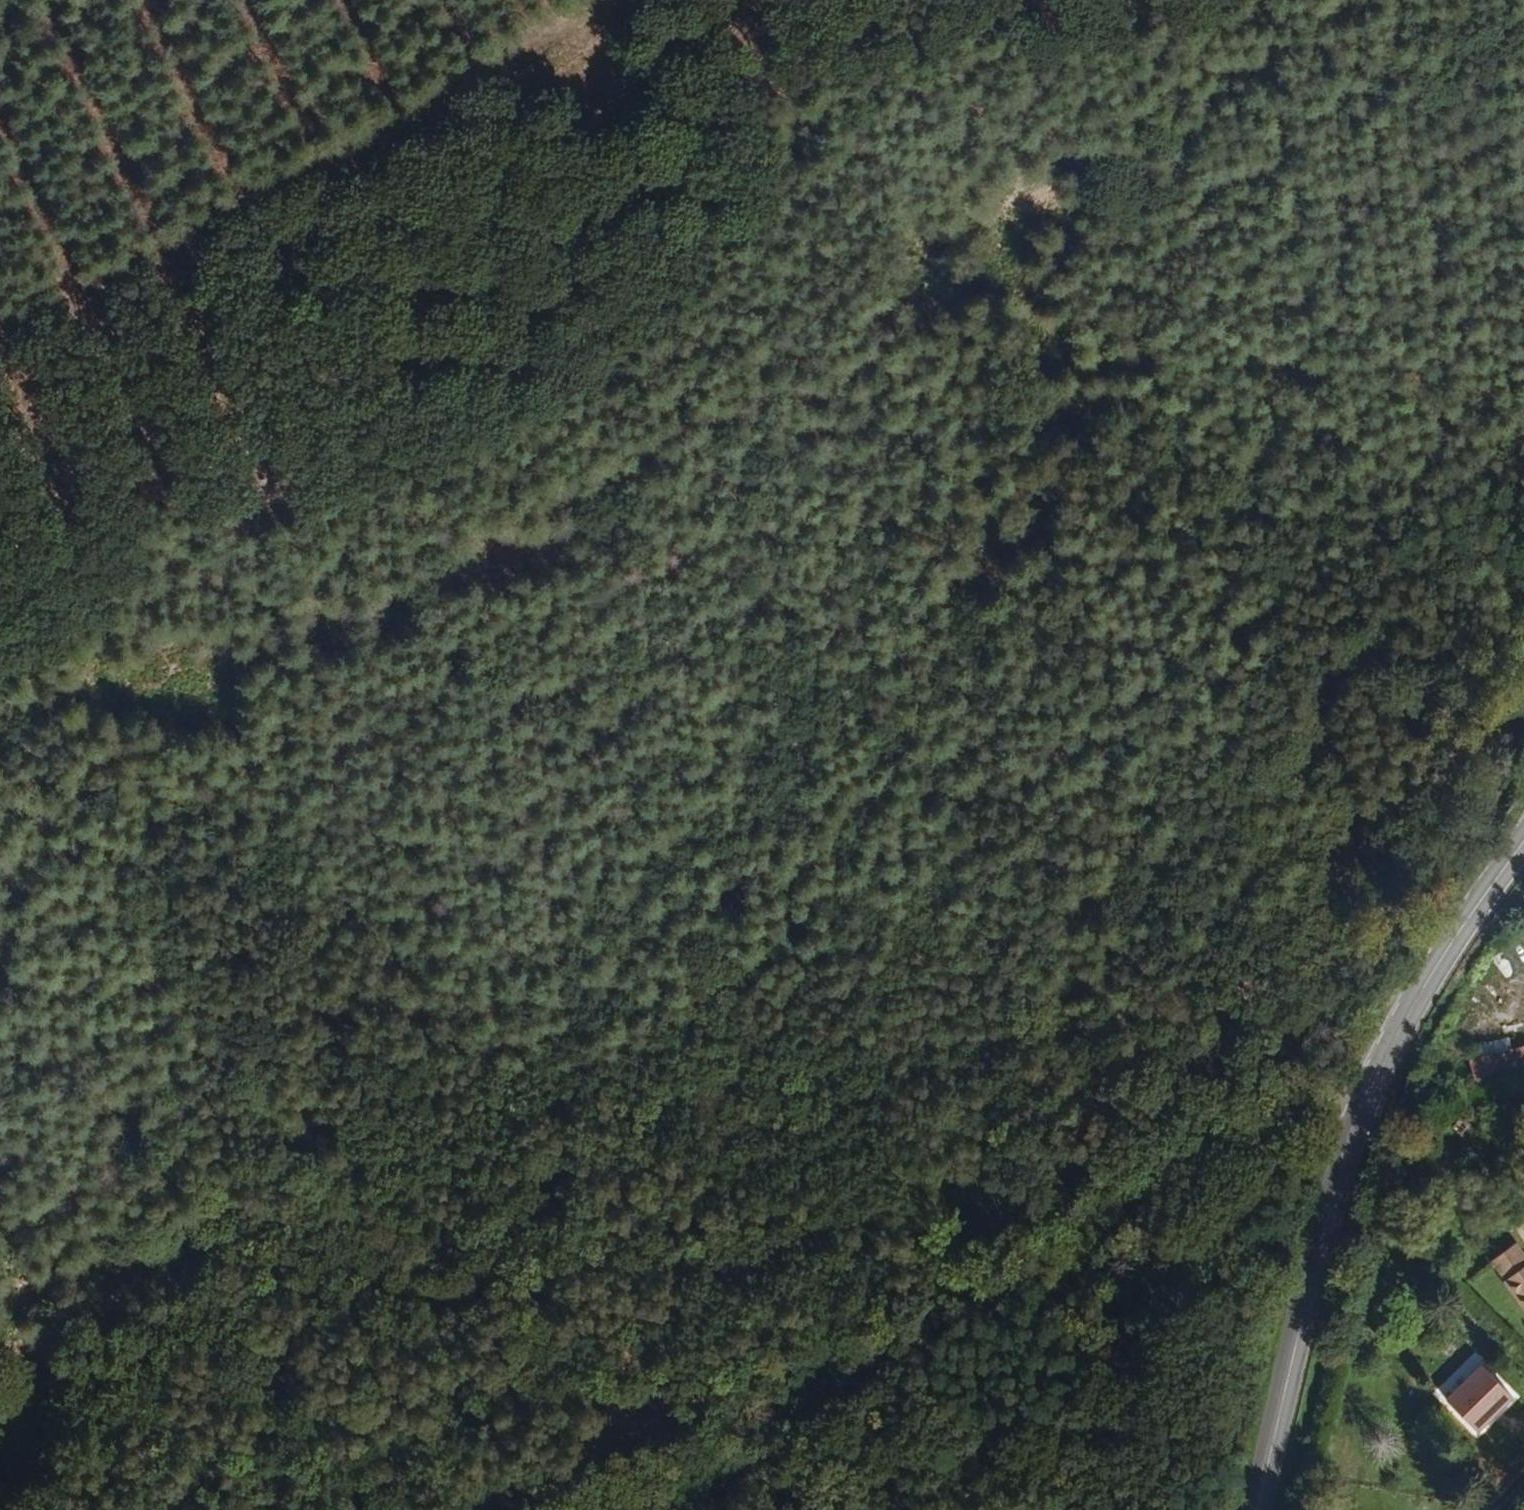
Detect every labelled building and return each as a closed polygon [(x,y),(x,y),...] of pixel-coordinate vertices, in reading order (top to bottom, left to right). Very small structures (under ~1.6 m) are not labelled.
[(1491,959),(1510,982),(1523,971),(1523,969),(1506,947),(1491,959)] [(1523,1068),(1523,1044),(1499,1052),(1505,1073),(1523,1068)] [(1477,1085),(1505,1076),(1497,1050),(1468,1059),(1477,1085)] [(1488,1259),(1523,1309),(1523,1266),(1508,1244),(1488,1259)] [(1512,1399),(1482,1365),(1447,1397),(1477,1430),(1512,1399)]
